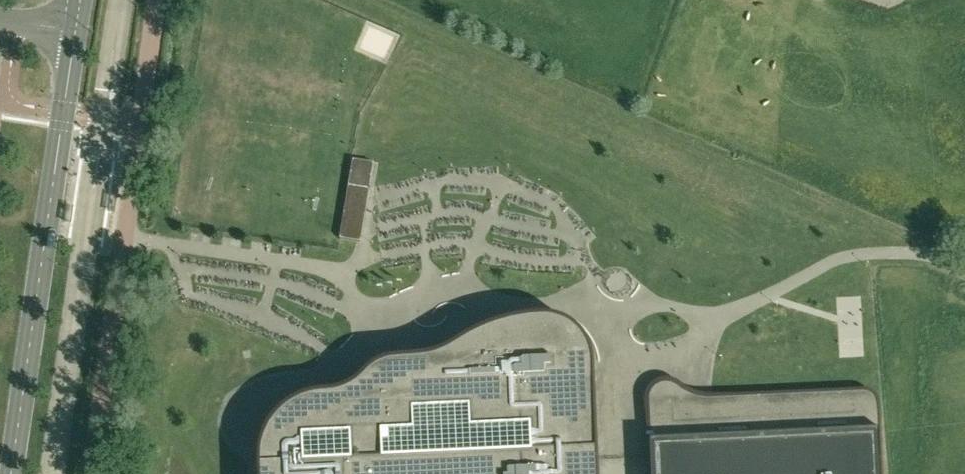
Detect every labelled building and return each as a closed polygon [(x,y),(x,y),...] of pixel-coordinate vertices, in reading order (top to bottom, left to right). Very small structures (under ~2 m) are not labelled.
[(340,237),(361,241),(370,188),(348,185),(340,237)] [(117,196),(111,195),(108,213),(114,214),(117,196)] [(73,208),(66,207),(64,225),(71,226),(73,208)] [(408,372),(400,372),(393,372),(393,371),(392,369),(391,368),(391,367),(390,366),(389,365),(387,365),(385,365),(384,365),(383,365),(382,366),(381,367),(380,367),(379,368),(379,370),(378,371),(378,373),(369,373),(368,372),(360,380),(356,383),(356,384),(351,387),(350,387),(345,389),(340,391),(334,393),(328,393),(322,394),(316,395),(310,396),(304,398),(299,400),(298,400),(293,403),(288,406),(283,410),(279,414),(278,414),(275,418),(274,419),(271,423),(271,424),(268,429),(267,429),(265,434),(263,440),(261,445),(261,446),(260,451),(260,452),(260,456),(259,464),(260,470),(260,473),(598,473),(597,460),(593,365),(593,360),(592,359),(591,353),(591,352),(589,347),(586,342),(586,341),(583,336),(582,336),(579,332),(578,331),(574,328),(573,327),(569,324),(568,324),(564,321),(557,319),(551,318),(546,317),(545,317),(540,317),(539,317),(534,318),(527,318),(521,319),(516,320),(509,322),(503,323),(498,325),(491,327),(487,329),(480,332),(476,334),(475,334),(470,337),(469,337),(465,339),(464,340),(460,343),(455,346),(449,349),(444,352),(438,354),(433,356),(427,357),(415,359),(412,360),(410,362),(408,364),(408,367),(408,372)] [(658,383),(651,389),(649,392),(648,396),(648,400),(650,456),(651,473),(882,473),(879,411),(878,407),(878,403),(877,399),(875,396),(872,393),(868,391),(864,390),(860,390),(736,396),(712,397),(706,397),(700,396),(694,394),(689,392),(683,389),(680,387),(677,385),(673,383),(669,381),(665,381),(661,382),(658,383)]
